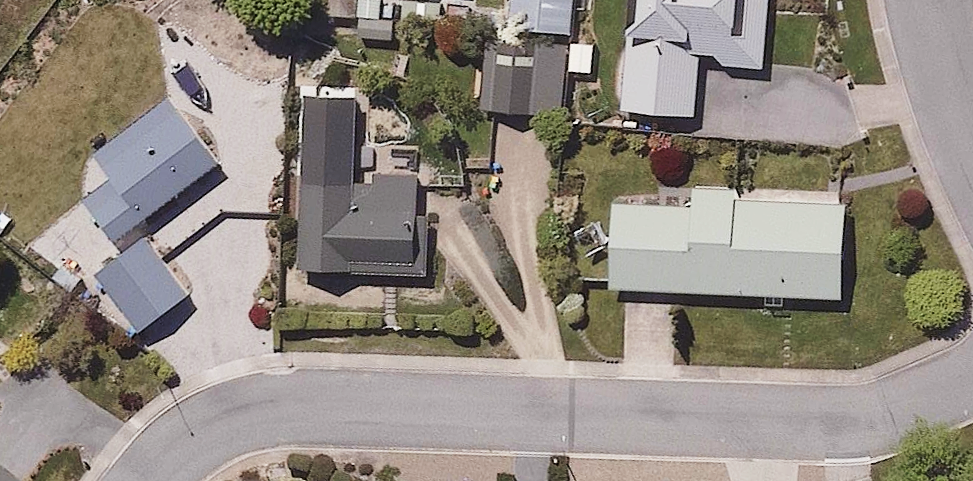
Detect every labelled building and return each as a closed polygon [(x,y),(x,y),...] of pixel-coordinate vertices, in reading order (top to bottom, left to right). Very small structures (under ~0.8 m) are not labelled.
[(504,28),(576,34),(579,0),(507,0),(504,28)] [(625,108),(698,114),(703,60),(775,66),(780,0),(634,0),(625,108)] [(555,68),(470,63),(464,170),(549,175),(555,68)] [(123,238),(230,157),(180,90),(100,150),(120,176),(92,198),(123,238)] [(428,169),(310,169),(311,264),(429,263),(428,169)] [(620,180),(614,283),(844,297),(850,195),(620,180)] [(153,230),(102,263),(144,327),(195,294),(153,230)] [(0,449),(0,480),(42,480),(0,449)]
